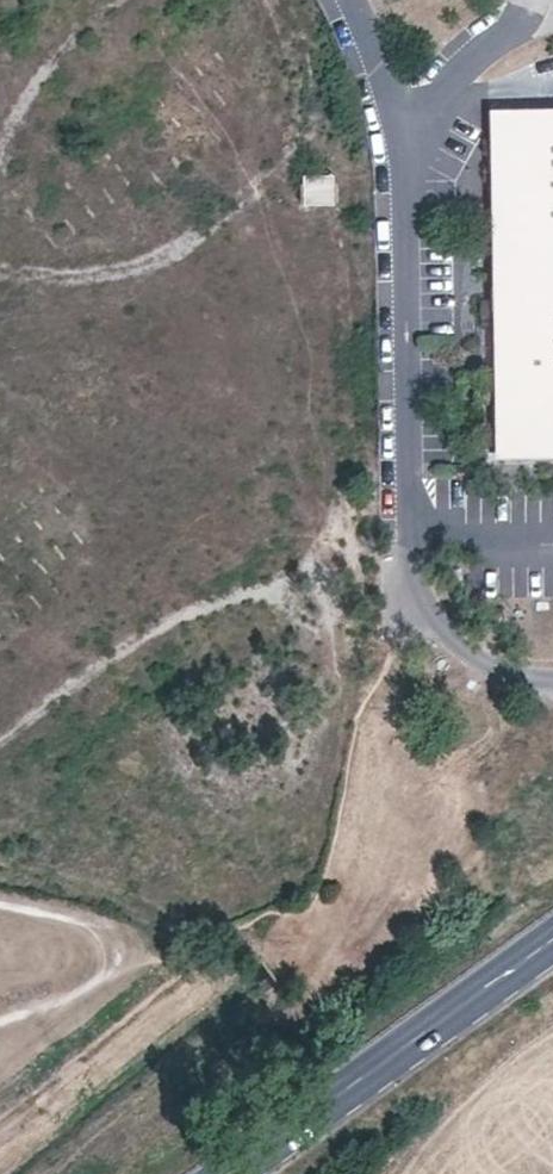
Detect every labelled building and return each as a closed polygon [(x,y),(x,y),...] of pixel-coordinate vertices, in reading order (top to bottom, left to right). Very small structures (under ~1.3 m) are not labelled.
[(552,448),(552,120),(503,120),(504,177),(508,449),(552,448)] [(333,206),(332,177),(303,177),(303,206),(333,206)]
